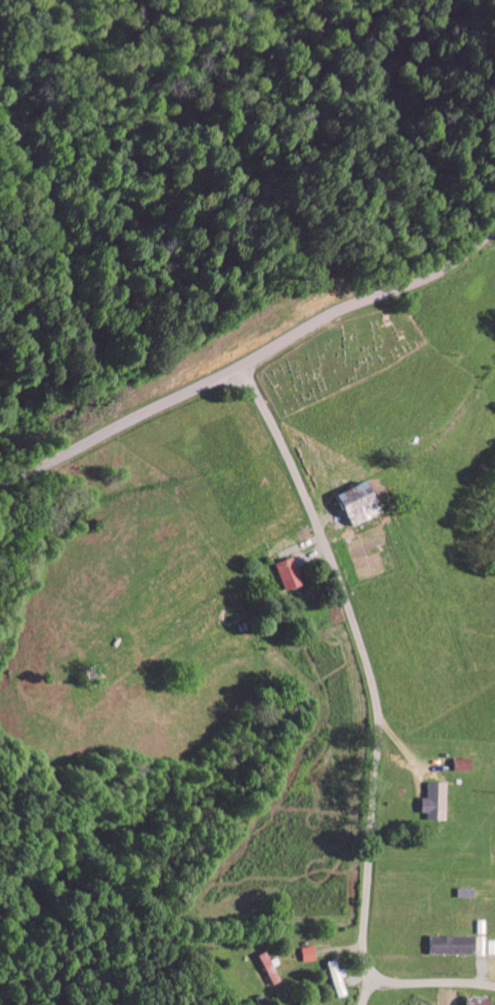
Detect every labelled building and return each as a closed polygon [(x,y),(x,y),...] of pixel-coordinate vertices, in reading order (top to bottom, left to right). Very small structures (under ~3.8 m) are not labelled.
[(286,593),(303,586),(293,559),(276,566),(286,593)] [(454,773),(472,772),(471,760),(454,761),(454,773)] [(427,821),(446,822),(446,784),(426,784),(426,798),(422,798),(421,814),(427,814),(427,821)] [(430,955),(472,956),(472,938),(431,937),(430,955)] [(269,960),(265,961),(262,953),(254,955),(265,986),(277,981),(269,960)]
